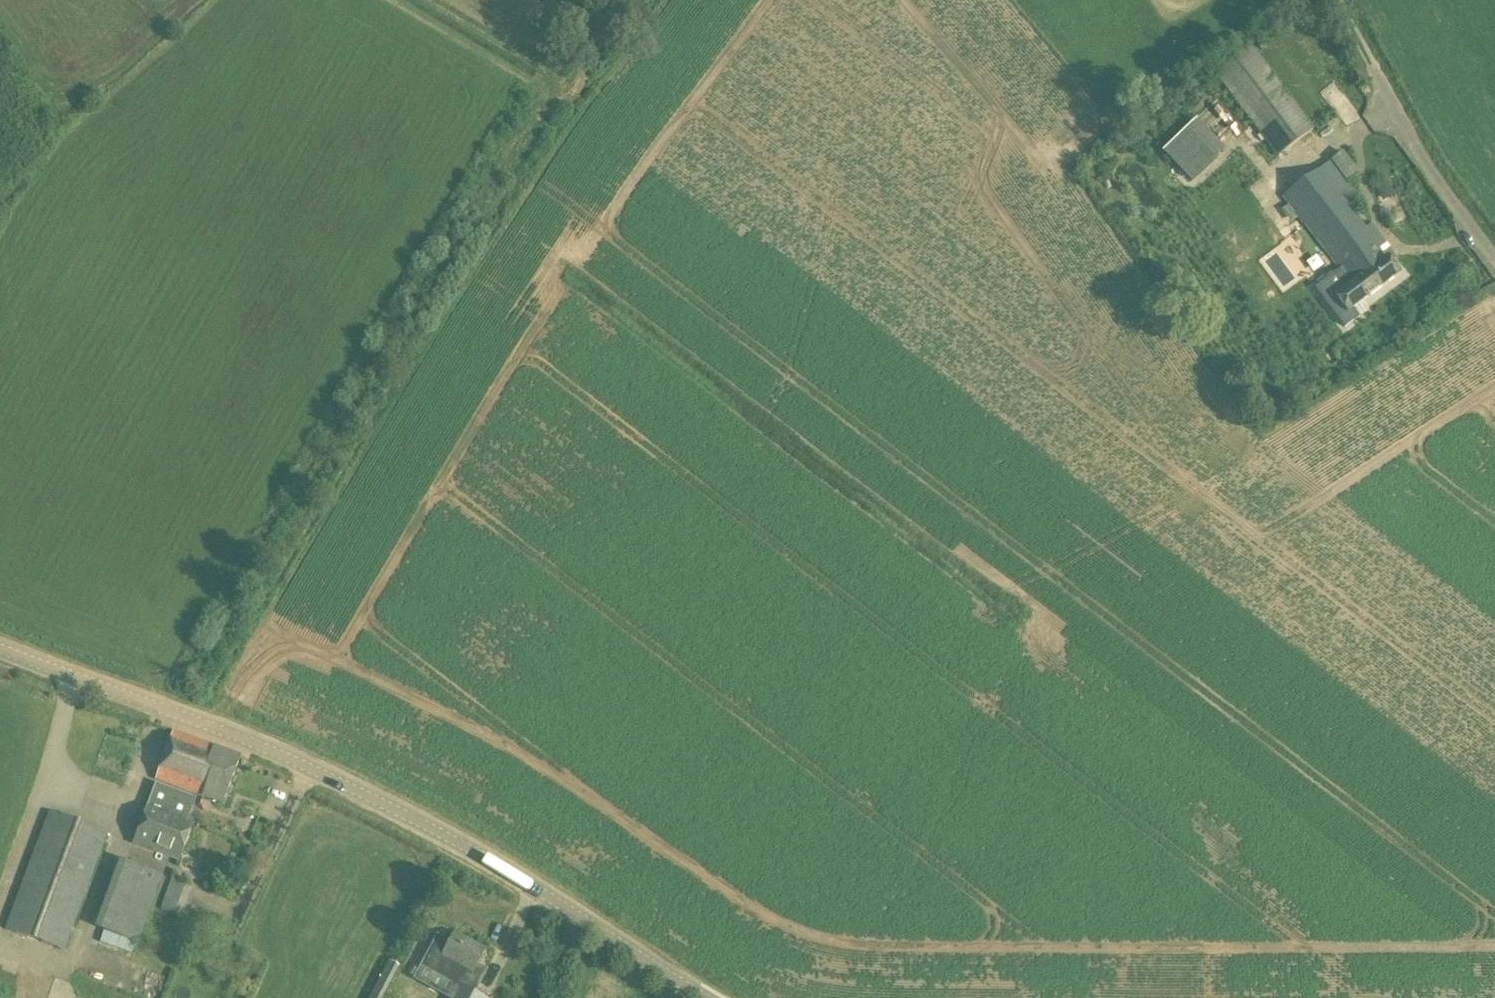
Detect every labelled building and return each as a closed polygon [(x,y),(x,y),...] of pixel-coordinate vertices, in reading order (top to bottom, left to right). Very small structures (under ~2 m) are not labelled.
[(1281,157),(1316,129),(1250,48),(1215,76),(1281,157)] [(1186,116),(1156,146),(1185,176),(1216,146),(1186,116)] [(1210,153),(1188,178),(1232,217),(1254,192),(1210,153)] [(1349,317),(1403,276),(1348,203),(1359,195),(1333,161),(1285,197),(1306,225),(1244,272),(1253,284),(1218,311),(1245,345),(1285,315),(1291,323),(1301,315),(1295,307),(1335,277),(1345,290),(1335,298),(1349,317)] [(1375,182),(1381,197),(1393,192),(1386,177),(1375,182)] [(183,789),(203,796),(224,803),(241,756),(174,732),(157,779),(183,789)] [(196,799),(155,783),(132,845),(178,862),(194,821),(189,819),(196,799)] [(64,952),(108,833),(49,811),(5,930),(64,952)] [(138,943),(163,875),(119,860),(95,928),(138,943)] [(181,917),(192,886),(171,879),(161,910),(181,917)] [(473,973),(485,950),(455,934),(443,957),(473,973)] [(399,966),(389,961),(369,997),(382,997),(399,966)] [(456,983),(448,997),(485,997),(456,983)]
